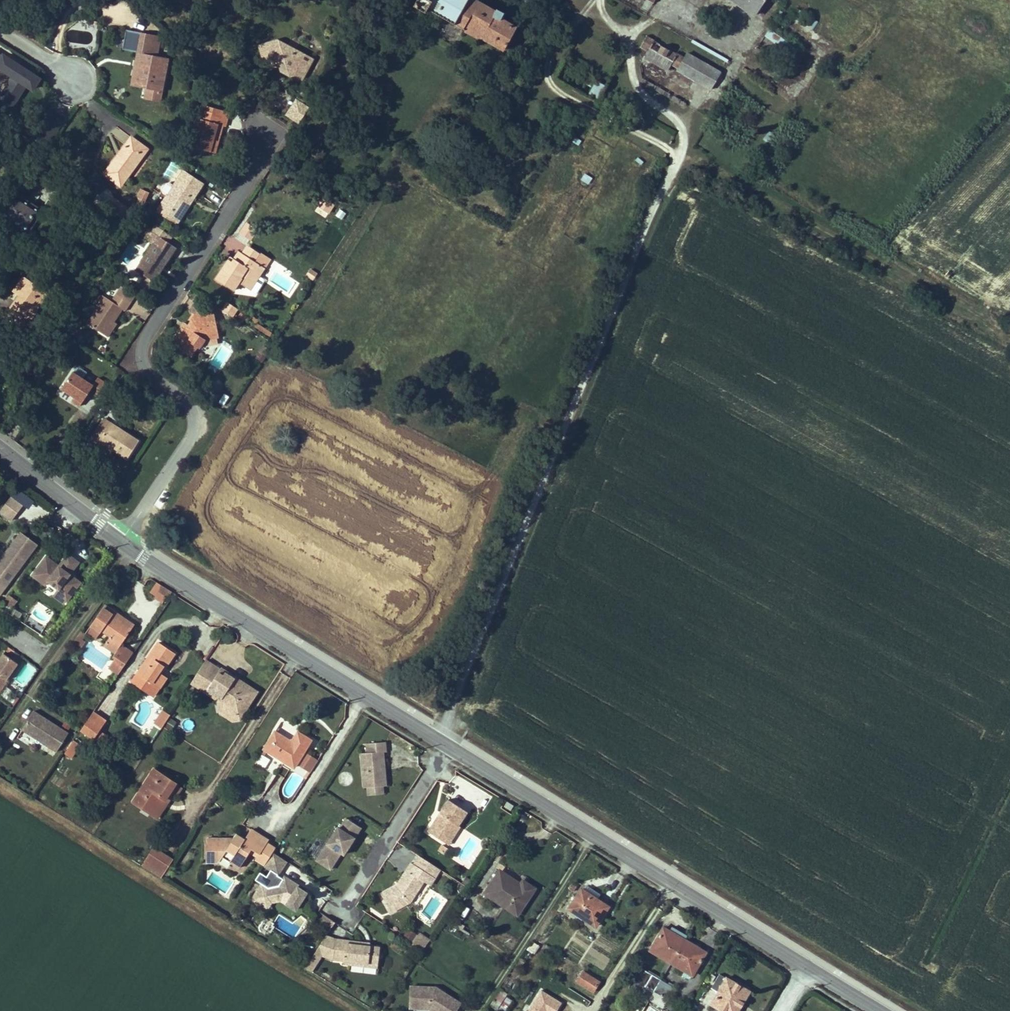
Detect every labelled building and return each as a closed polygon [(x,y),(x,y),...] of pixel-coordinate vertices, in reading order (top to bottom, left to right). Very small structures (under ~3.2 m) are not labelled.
[(481,37),(505,50),(517,29),(501,20),(505,14),(497,9),(495,12),(474,0),(417,0),(413,6),(426,12),(427,8),(465,30),(468,25),(483,34),(481,37)] [(738,5),(755,16),(766,0),(730,0),(738,5)] [(790,19),(798,23),(804,12),(796,8),(790,19)] [(129,13),(126,17),(138,25),(141,21),(129,13)] [(133,40),(141,28),(138,25),(126,17),(122,14),(114,26),(119,29),(116,34),(125,40),(127,36),(133,40)] [(804,25),(813,30),(817,23),(809,18),(804,25)] [(465,30),(480,38),(481,37),(483,34),(468,25),(465,30)] [(769,29),(763,37),(780,50),(786,42),(769,29)] [(674,63),(672,66),(678,69),(678,71),(697,82),(711,90),(721,72),(688,53),(685,58),(678,53),(677,55),(655,42),(656,41),(648,36),(641,47),(649,52),(651,49),(674,63)] [(276,38),(258,43),(264,64),(274,60),(282,65),(280,69),(299,79),(311,56),(294,47),(292,51),(285,47),(286,43),(276,38)] [(646,56),(669,70),(672,66),(674,63),(651,49),(649,52),(646,56)] [(42,78),(1,53),(0,55),(0,72),(11,78),(0,96),(0,104),(11,111),(25,88),(33,92),(42,78)] [(140,70),(143,54),(138,53),(134,69),(140,70)] [(165,76),(168,59),(143,54),(140,70),(134,69),(131,85),(156,90),(159,75),(165,76)] [(159,75),(156,90),(161,91),(165,76),(159,75)] [(205,86),(211,89),(215,80),(209,78),(205,86)] [(600,99),(605,85),(594,80),(589,95),(600,99)] [(286,115),(297,122),(307,108),(295,100),(286,115)] [(201,109),(191,145),(210,150),(217,123),(221,124),(224,125),(228,111),(212,107),(211,112),(201,109)] [(217,123),(210,150),(214,151),(221,124),(217,123)] [(131,138),(104,176),(120,187),(146,150),(131,138)] [(188,196),(192,199),(202,184),(182,172),(161,204),(176,214),(188,196)] [(584,172),(580,180),(588,184),(592,177),(584,172)] [(148,194),(141,190),(137,198),(140,200),(136,208),(140,210),(148,194)] [(13,194),(0,213),(0,216),(28,234),(42,213),(13,194)] [(176,214),(161,204),(158,209),(177,221),(192,199),(188,196),(176,214)] [(114,200),(108,208),(126,221),(132,213),(114,200)] [(324,200),(318,212),(327,217),(334,205),(324,200)] [(128,227),(123,224),(120,230),(130,235),(136,223),(132,221),(128,227)] [(154,241),(158,235),(145,227),(141,233),(154,241)] [(165,248),(169,241),(158,235),(154,241),(165,248)] [(165,248),(154,241),(137,268),(143,271),(146,274),(155,279),(172,252),(165,248)] [(243,251),(256,259),(260,253),(248,244),(243,251)] [(239,279),(242,274),(253,282),(264,265),(256,259),(243,251),(239,249),(235,256),(232,259),(229,257),(217,276),(234,287),(239,279)] [(309,268),(305,276),(314,280),(318,272),(309,268)] [(146,274),(143,271),(136,282),(140,285),(146,274)] [(148,290),(155,279),(146,274),(140,285),(148,290)] [(239,279),(250,287),(253,282),(242,274),(239,279)] [(12,312),(7,318),(23,329),(47,295),(24,279),(14,292),(19,296),(26,300),(16,314),(12,312)] [(130,302),(135,294),(122,285),(117,294),(130,302)] [(105,295),(87,322),(104,333),(113,320),(122,307),(125,309),(130,302),(117,294),(112,300),(105,295)] [(16,314),(26,300),(19,296),(4,316),(7,318),(12,312),(16,314)] [(199,345),(205,336),(219,333),(214,311),(202,303),(186,325),(183,323),(172,340),(190,353),(197,343),(199,345)] [(113,320),(104,333),(108,335),(117,322),(113,320)] [(80,336),(71,330),(69,333),(78,339),(80,336)] [(8,378),(15,368),(0,356),(0,372),(8,378)] [(56,394),(79,408),(89,393),(96,397),(106,382),(97,377),(93,384),(71,370),(56,394)] [(110,422),(103,418),(98,427),(105,431),(110,422)] [(105,431),(98,427),(90,438),(97,443),(99,440),(113,450),(127,459),(138,441),(110,422),(105,431)] [(97,443),(111,452),(113,450),(99,440),(97,443)] [(44,509),(16,489),(0,511),(0,514),(13,524),(17,518),(30,528),(44,509)] [(4,598),(35,541),(14,530),(0,557),(0,596),(4,598)] [(59,564),(45,554),(28,577),(67,604),(82,582),(71,575),(80,562),(67,553),(59,564)] [(148,593),(163,603),(171,591),(156,582),(148,593)] [(8,596),(4,605),(13,608),(16,599),(8,596)] [(132,653),(120,645),(131,629),(118,620),(121,617),(104,606),(90,626),(100,633),(102,631),(110,636),(104,645),(115,653),(112,657),(114,659),(108,667),(118,674),(132,653)] [(121,617),(118,620),(131,629),(134,625),(121,617)] [(95,641),(103,645),(107,636),(99,633),(95,641)] [(158,642),(137,673),(159,688),(166,677),(160,673),(158,672),(161,667),(163,669),(174,653),(158,642)] [(8,679),(7,678),(18,663),(4,652),(0,658),(0,691),(8,679)] [(213,665),(205,660),(191,683),(198,688),(213,665)] [(198,688),(217,700),(222,699),(207,689),(218,672),(225,671),(213,665),(198,688)] [(232,682),(235,678),(225,671),(218,672),(207,689),(222,699),(223,697),(225,698),(226,708),(234,714),(244,712),(248,706),(250,693),(240,687),(232,682)] [(153,697),(159,688),(137,673),(131,682),(153,697)] [(257,692),(235,678),(232,682),(240,687),(250,693),(248,706),(257,692)] [(226,708),(225,698),(223,697),(222,699),(217,700),(219,713),(230,720),(239,719),(244,712),(234,714),(226,708)] [(20,729),(35,738),(37,735),(49,743),(59,728),(32,711),(20,729)] [(99,731),(106,721),(93,712),(81,729),(94,738),(99,731)] [(160,729),(169,716),(162,712),(154,725),(160,729)] [(169,717),(163,727),(171,732),(177,722),(169,717)] [(56,752),(68,734),(59,728),(49,743),(47,746),(56,752)] [(99,731),(94,738),(100,742),(105,735),(99,731)] [(289,740),(275,731),(264,749),(294,767),(311,740),(298,732),(293,740),(289,740)] [(47,746),(49,743),(37,735),(35,738),(47,746)] [(73,740),(70,745),(75,749),(79,744),(73,740)] [(366,752),(361,753),(363,787),(367,787),(382,786),(386,785),(385,777),(382,777),(381,765),(384,765),(383,751),(385,751),(384,741),(366,743),(366,752)] [(64,754),(69,758),(75,749),(70,745),(64,754)] [(265,768),(269,759),(260,755),(256,763),(265,768)] [(310,771),(317,760),(310,755),(303,767),(310,771)] [(175,783),(153,769),(133,801),(151,814),(162,798),(164,799),(169,792),(175,783)] [(383,793),(382,786),(367,787),(368,794),(383,793)] [(164,799),(162,798),(151,814),(157,818),(172,794),(169,792),(164,799)] [(467,811),(447,799),(427,831),(444,842),(450,833),(454,835),(460,826),(458,825),(467,811)] [(513,805),(507,801),(504,806),(510,809),(513,805)] [(345,851),(360,828),(345,818),(339,829),(337,827),(315,861),(329,870),(340,853),(342,849),(345,851)] [(239,868),(249,852),(251,849),(258,853),(257,856),(255,859),(264,865),(273,852),(275,848),(266,842),(268,840),(250,829),(244,839),(235,834),(232,839),(205,838),(206,861),(219,861),(222,857),(239,868)] [(454,835),(450,833),(444,842),(448,845),(454,835)] [(442,845),(438,851),(445,855),(448,849),(442,845)] [(142,866),(161,878),(173,859),(154,847),(142,866)] [(275,872),(284,859),(273,852),(264,865),(275,872)] [(428,873),(434,878),(440,869),(419,856),(413,864),(428,873)] [(411,862),(396,886),(399,888),(413,864),(411,862)] [(410,901),(423,881),(428,873),(413,864),(399,888),(396,886),(381,893),(390,912),(410,901)] [(485,892),(507,907),(510,902),(520,908),(533,888),(522,882),(520,885),(518,888),(507,879),(508,877),(499,871),(485,892)] [(429,885),(434,878),(428,873),(423,881),(429,885)] [(266,887),(260,883),(250,899),(266,908),(269,902),(280,900),(295,909),(305,893),(295,887),(295,884),(283,876),(278,885),(266,887)] [(507,879),(518,888),(520,885),(508,877),(507,879)] [(586,885),(583,890),(596,899),(600,894),(586,885)] [(568,908),(595,925),(607,907),(596,899),(583,890),(581,889),(568,908)] [(520,908),(510,902),(507,907),(516,913),(520,908)] [(324,929),(328,932),(334,922),(325,916),(322,921),(324,929)] [(267,933),(272,926),(270,925),(271,923),(264,919),(260,920),(256,926),(257,930),(262,933),(267,933)] [(682,943),(671,936),(673,933),(663,927),(649,950),(671,962),(682,943)] [(327,933),(307,965),(313,969),(323,953),(332,959),(335,938),(327,933)] [(682,943),(684,940),(673,933),(671,936),(682,943)] [(412,943),(422,949),(428,940),(423,937),(421,940),(416,937),(412,943)] [(344,964),(353,965),(353,961),(377,964),(378,947),(369,946),(346,943),(346,940),(335,938),(332,959),(344,960),(344,964)] [(697,947),(700,949),(701,947),(685,938),(684,940),(682,943),(695,950),(697,947)] [(534,955),(540,946),(532,941),(527,950),(534,955)] [(671,962),(683,970),(692,974),(705,952),(700,949),(697,947),(695,950),(682,943),(671,962)] [(661,979),(640,967),(630,984),(651,996),(654,991),(661,979)] [(689,979),(692,974),(683,970),(681,974),(689,979)] [(583,971),(577,981),(593,991),(599,982),(583,971)] [(711,1004),(723,1010),(737,1010),(740,1005),(735,1002),(738,997),(743,1001),(749,991),(719,973),(711,987),(718,991),(711,1004)] [(654,991),(667,999),(674,987),(661,979),(654,991)] [(649,999),(651,996),(630,984),(628,987),(649,999)] [(443,993),(442,996),(435,991),(435,988),(409,987),(409,1008),(428,1009),(432,1010),(456,1010),(461,1004),(443,993)] [(704,1002),(709,1004),(715,990),(710,988),(704,1002)] [(490,1004),(496,1007),(504,995),(505,993),(499,990),(490,1004)] [(562,1002),(542,990),(528,1010),(557,1010),(562,1002)] [(665,1003),(667,999),(654,991),(651,996),(665,1003)] [(504,995),(496,1007),(503,1010),(505,1010),(511,1001),(504,995)]
